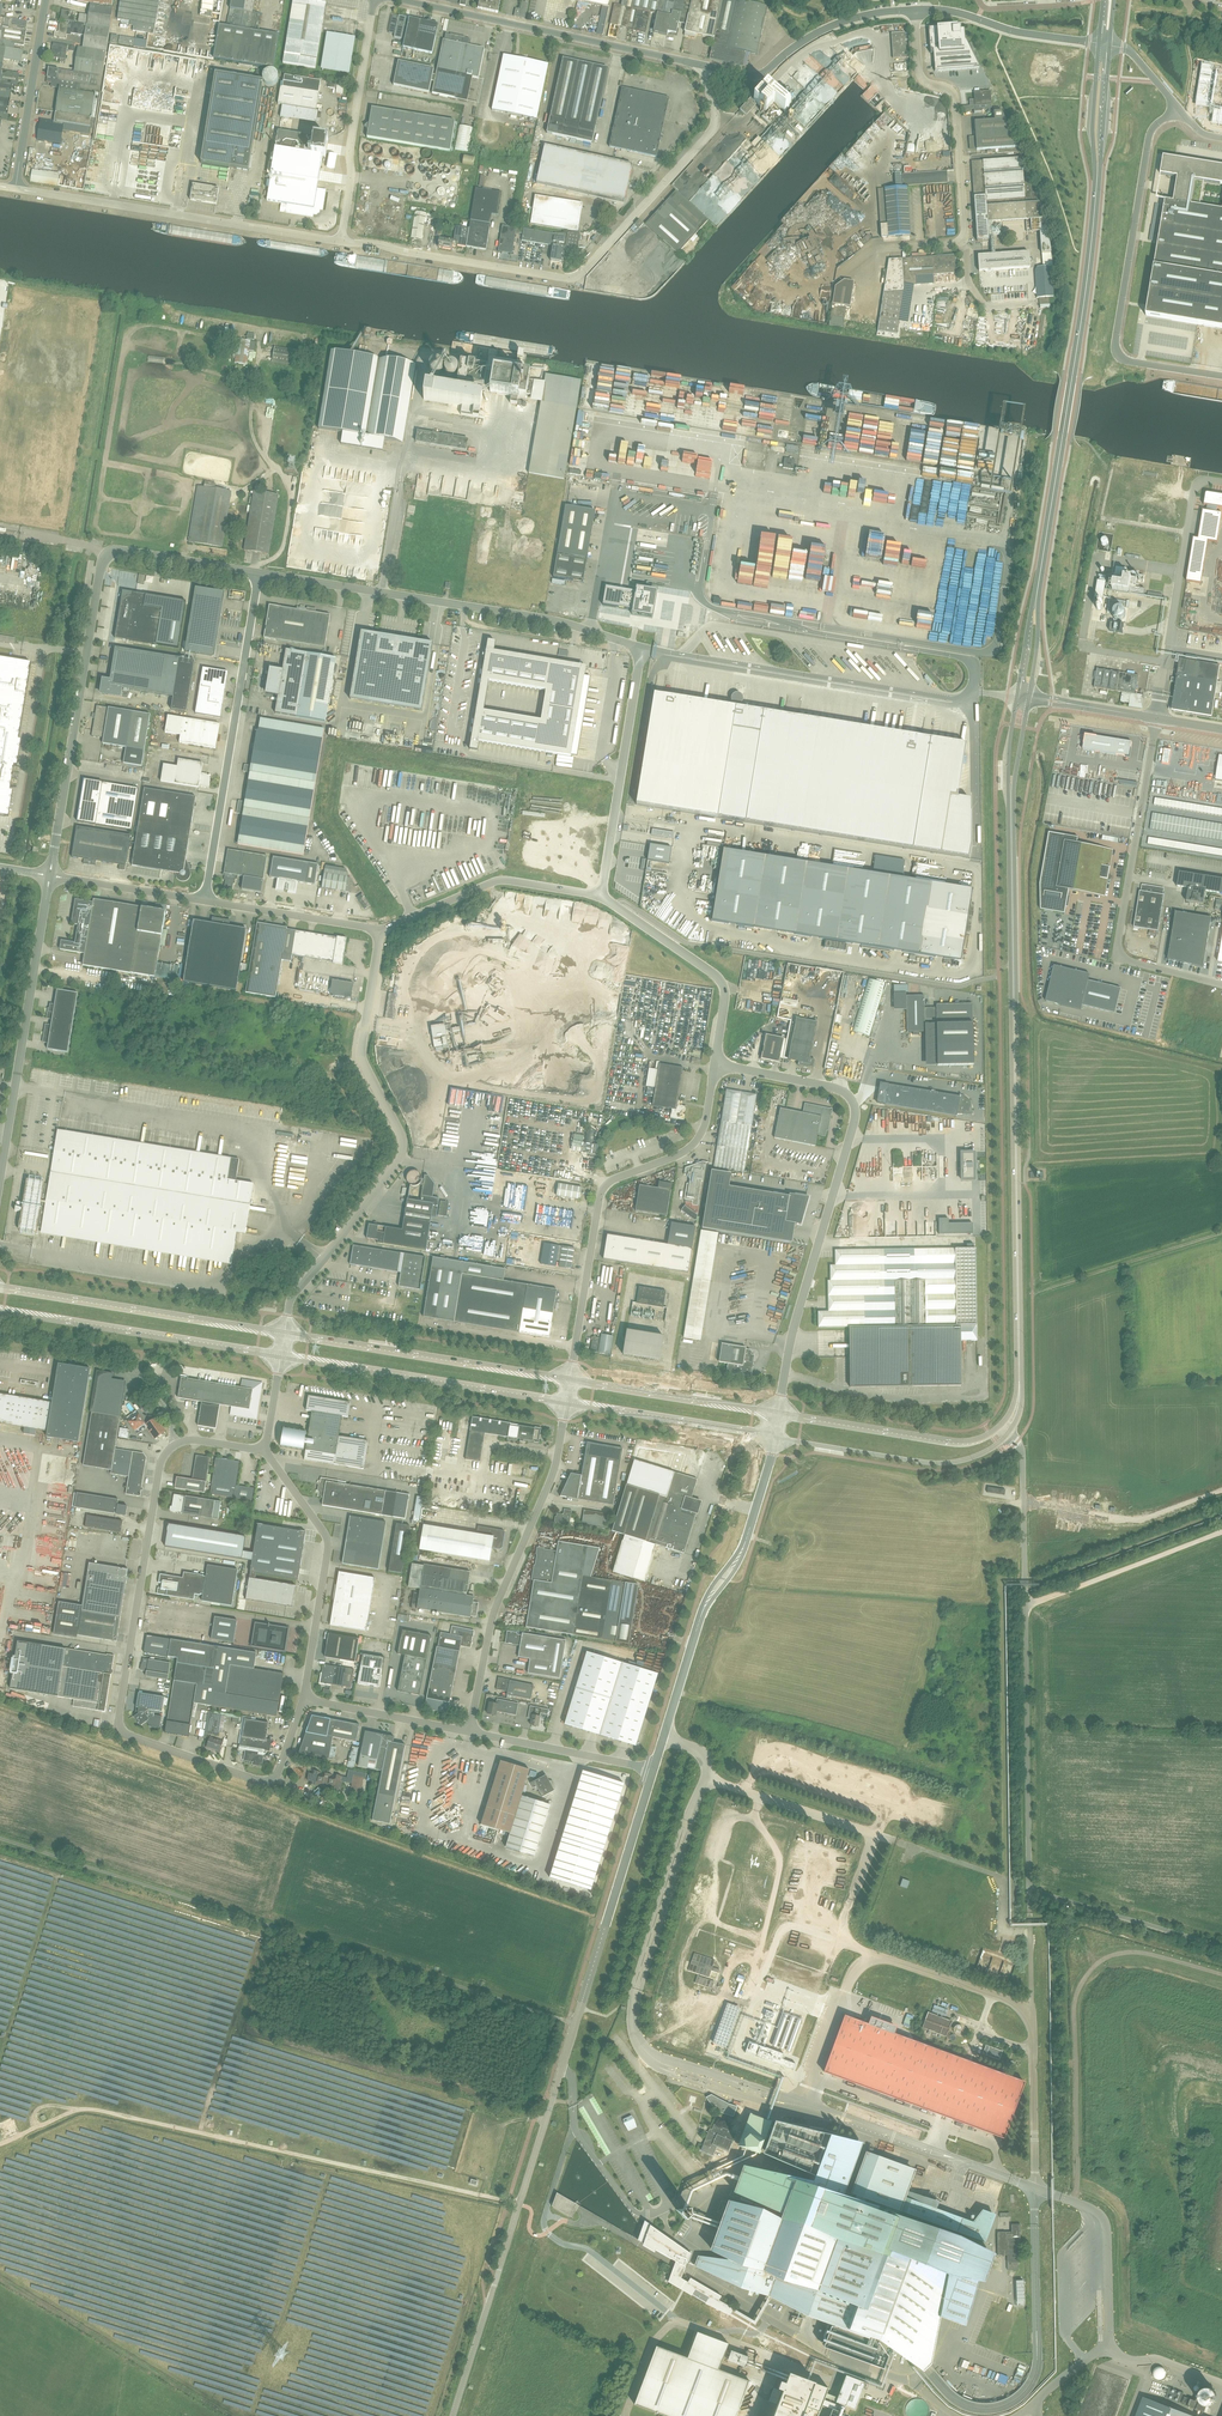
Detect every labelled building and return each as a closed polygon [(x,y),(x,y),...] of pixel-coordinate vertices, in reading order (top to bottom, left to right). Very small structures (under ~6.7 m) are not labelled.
[(153,34),(159,0),(121,0),(118,19),(130,21),(130,25),(133,26),(133,31),(153,34)] [(188,20),(210,23),(214,0),(191,0),(188,20)] [(254,0),(252,0),(231,0),(229,15),(227,26),(219,25),(214,59),(245,64),(253,11),(254,0)] [(308,0),(293,0),(283,63),(315,69),(326,3),(308,0)] [(478,9),(498,13),(500,0),(480,0),(478,9)] [(660,0),(631,0),(630,8),(632,8),(629,24),(630,24),(629,29),(631,30),(645,33),(650,12),(657,14),(660,0)] [(667,32),(674,0),(660,0),(657,14),(653,32),(667,35),(667,32)] [(692,0),(674,0),(667,32),(676,34),(679,23),(686,25),(692,0)] [(723,0),(692,0),(686,25),(685,32),(684,36),(694,38),(695,34),(714,39),(723,0)] [(750,53),(757,54),(768,7),(737,0),(723,0),(714,39),(709,59),(743,66),(746,52),(750,53)] [(516,9),(514,16),(525,19),(528,3),(522,2),(521,10),(516,9)] [(110,28),(113,8),(90,4),(89,15),(79,14),(78,23),(110,28)] [(621,6),(614,5),(608,37),(616,39),(619,26),(628,28),(627,29),(629,29),(630,24),(629,24),(632,8),(630,8),(621,6)] [(60,20),(69,21),(73,22),(75,22),(75,16),(70,16),(71,11),(65,10),(65,11),(62,11),(60,20)] [(253,11),(245,64),(273,69),(279,33),(256,29),(259,12),(253,11)] [(392,16),(389,32),(394,33),(394,32),(395,33),(394,37),(402,39),(406,17),(399,16),(398,17),(392,16)] [(23,46),(27,22),(0,18),(0,47),(11,48),(11,44),(23,46)] [(427,22),(421,21),(409,18),(403,47),(432,54),(438,24),(432,23),(432,22),(432,21),(429,20),(428,20),(428,21),(427,22)] [(71,33),(73,22),(69,21),(69,24),(60,22),(58,32),(55,32),(54,37),(66,39),(67,35),(71,35),(71,33)] [(78,23),(75,22),(73,22),(71,33),(85,35),(83,48),(106,51),(110,28),(78,23)] [(935,71),(979,68),(964,38),(963,38),(962,32),(959,33),(959,29),(956,29),(956,27),(944,28),(944,27),(928,28),(930,50),(933,50),(935,71)] [(904,33),(892,34),(893,58),(906,57),(904,33)] [(468,101),(473,77),(478,79),(485,49),(468,45),(468,44),(470,45),(471,39),(465,38),(465,37),(451,34),(450,35),(444,34),(443,39),(444,39),(444,40),(443,40),(436,76),(433,75),(434,69),(398,61),(393,85),(429,93),(431,81),(434,82),(432,94),(468,101)] [(111,35),(110,43),(117,44),(118,36),(111,35)] [(120,36),(118,43),(134,46),(135,39),(120,36)] [(53,45),(51,56),(60,57),(60,58),(65,59),(67,48),(53,45)] [(11,48),(0,47),(0,63),(2,64),(3,59),(18,62),(21,62),(21,60),(23,50),(14,49),(13,49),(11,48)] [(106,51),(83,48),(78,47),(74,71),(102,75),(106,51)] [(504,55),(492,110),(537,120),(548,65),(504,55)] [(563,59),(551,118),(547,133),(592,143),(595,128),(608,69),(563,59)] [(1217,73),(1216,74),(1213,74),(1214,68),(1209,67),(1204,98),(1196,97),(1195,104),(1211,107),(1211,109),(1221,111),(1218,126),(1221,127),(1221,74),(1217,73)] [(102,75),(74,71),(73,70),(73,72),(49,68),(47,80),(48,82),(51,83),(51,87),(60,88),(96,93),(96,92),(99,93),(102,75)] [(263,79),(263,80),(264,81),(264,82),(265,83),(266,83),(266,84),(267,84),(268,85),(270,85),(271,85),(272,85),(273,85),(274,85),(275,84),(276,83),(277,82),(278,81),(278,80),(278,79),(278,78),(278,77),(278,76),(278,75),(278,74),(277,73),(276,72),(276,71),(275,71),(274,70),(273,70),(272,70),(271,69),(270,69),(269,70),(268,70),(267,70),(266,71),(265,72),(264,72),(264,73),(264,74),(263,75),(263,76),(263,77),(263,78),(263,79)] [(1,71),(0,77),(0,83),(12,85),(13,85),(17,86),(19,74),(1,71)] [(216,74),(201,163),(249,171),(263,82),(216,74)] [(285,76),(283,88),(319,93),(321,81),(285,76)] [(0,83),(0,120),(1,120),(6,120),(12,85),(0,83)] [(765,89),(762,86),(740,110),(747,116),(751,112),(752,113),(767,127),(782,111),(785,114),(789,108),(771,92),(767,87),(765,89)] [(283,88),(281,87),(278,104),(316,110),(319,93),(283,88)] [(54,122),(64,124),(90,128),(96,93),(60,88),(55,116),(54,122)] [(622,88),(609,147),(656,157),(669,98),(622,88)] [(963,110),(991,108),(990,91),(974,92),(975,105),(970,106),(963,107),(963,110)] [(282,106),(280,117),(316,123),(318,111),(282,106)] [(1018,147),(1005,119),(999,107),(993,108),(994,120),(974,121),(975,137),(969,138),(970,149),(976,149),(976,150),(1018,147)] [(455,122),(420,116),(372,108),(369,123),(366,125),(366,128),(368,131),(367,138),(450,151),(455,122)] [(61,144),(63,131),(64,125),(53,123),(53,122),(40,120),(37,140),(43,141),(61,144)] [(89,135),(90,128),(64,124),(64,125),(63,131),(89,135)] [(455,150),(467,152),(472,129),(459,126),(455,150)] [(329,139),(300,135),(278,131),(273,166),(271,177),(267,201),(287,204),(286,212),(313,217),(313,214),(316,214),(319,212),(319,209),(322,210),(326,190),(317,189),(323,156),(326,157),(329,139)] [(624,203),(632,165),(544,146),(536,183),(624,203)] [(1174,191),(1175,192),(1174,202),(1165,200),(1146,316),(1221,328),(1221,207),(1200,204),(1204,181),(1221,184),(1221,166),(1164,157),(1161,174),(1178,177),(1176,187),(1175,187),(1174,191)] [(971,161),(977,241),(989,240),(988,236),(1001,235),(1000,221),(1026,220),(1027,232),(1040,231),(1042,253),(1051,252),(1047,226),(1022,158),(971,161)] [(902,174),(903,186),(948,183),(947,171),(902,174)] [(477,185),(484,187),(486,176),(479,175),(477,185)] [(881,237),(910,235),(906,187),(877,189),(881,237)] [(486,250),(490,224),(492,214),(498,216),(502,193),(476,188),(469,228),(466,246),(486,250)] [(666,202),(698,231),(708,220),(676,191),(666,202)] [(535,196),(531,224),(578,232),(582,204),(535,196)] [(415,212),(411,238),(422,239),(426,213),(415,212)] [(466,246),(469,228),(456,226),(453,241),(439,239),(438,247),(452,249),(456,250),(457,245),(466,246)] [(502,226),(498,252),(512,254),(516,233),(522,234),(522,229),(502,226)] [(533,242),(553,246),(555,234),(524,229),(522,241),(533,242)] [(565,249),(568,234),(555,233),(555,234),(553,246),(551,260),(563,262),(565,249)] [(568,234),(565,249),(578,252),(581,233),(568,234)] [(864,245),(871,240),(868,235),(860,241),(864,245)] [(979,271),(982,271),(985,274),(986,272),(990,275),(994,270),(1029,267),(1028,252),(1000,254),(997,251),(991,252),(992,255),(978,256),(979,271)] [(878,326),(877,331),(897,334),(901,311),(904,291),(903,285),(916,285),(933,283),(957,282),(956,273),(956,263),(955,259),(955,258),(956,258),(955,254),(943,255),(944,255),(930,256),(902,258),(895,259),(888,259),(878,326)] [(1053,296),(1051,266),(1037,267),(1035,271),(1037,298),(1039,297),(1051,297),(1053,296)] [(844,280),(835,287),(829,325),(843,327),(846,306),(850,307),(854,282),(844,280)] [(251,341),(239,339),(235,363),(248,364),(251,341)] [(367,436),(380,359),(332,351),(319,429),(343,433),(362,436),(362,435),(367,436)] [(460,362),(457,381),(484,386),(491,387),(490,393),(511,396),(510,403),(517,404),(518,398),(525,399),(526,394),(531,395),(532,395),(534,381),(528,380),(529,374),(522,373),(522,371),(524,362),(523,362),(524,354),(518,353),(517,361),(489,356),(488,356),(488,357),(487,367),(460,362)] [(415,365),(380,359),(367,436),(385,439),(403,442),(415,365)] [(545,375),(541,402),(529,473),(564,479),(576,408),(581,381),(545,375)] [(462,406),(461,415),(485,419),(486,413),(480,412),(482,396),(426,387),(424,399),(462,406)] [(418,431),(416,442),(466,450),(468,440),(418,431)] [(342,438),(341,444),(383,451),(384,445),(385,439),(367,436),(362,435),(362,436),(343,433),(342,438)] [(787,444),(786,452),(797,453),(798,446),(787,444)] [(784,458),(783,468),(793,470),(795,460),(784,458)] [(189,542),(221,547),(230,492),(198,487),(189,542)] [(269,554),(278,495),(254,491),(244,550),(269,554)] [(1221,508),(1221,496),(1208,493),(1207,493),(1206,494),(1205,495),(1204,505),(1209,506),(1208,511),(1203,511),(1198,540),(1217,543),(1221,515),(1221,514),(1217,513),(1218,507),(1221,508)] [(565,506),(553,578),(583,583),(595,511),(565,506)] [(149,575),(143,574),(141,583),(148,584),(149,575)] [(1145,589),(1136,588),(1137,579),(1126,577),(1115,576),(1112,590),(1144,595),(1145,593),(1145,589)] [(606,586),(603,605),(632,610),(639,611),(639,614),(651,616),(655,591),(636,588),(636,591),(606,586)] [(211,656),(222,592),(196,588),(185,652),(211,656)] [(146,595),(131,592),(131,594),(128,595),(125,597),(124,600),(122,599),(115,638),(127,640),(156,644),(156,645),(179,648),(186,601),(146,595)] [(283,607),(275,606),(270,605),(264,638),(277,640),(325,648),(330,615),(306,611),(307,609),(297,607),(297,610),(283,607)] [(1124,625),(1111,623),(1110,631),(1123,633),(1124,625)] [(363,632),(361,632),(352,686),(425,698),(433,644),(432,643),(431,649),(426,649),(427,643),(400,638),(395,637),(367,633),(366,639),(362,638),(363,632)] [(488,640),(481,679),(480,689),(479,695),(478,700),(470,749),(477,751),(479,741),(548,753),(547,755),(552,756),(553,754),(571,757),(571,755),(584,679),(584,676),(586,667),(567,663),(557,662),(494,651),(495,642),(488,640)] [(187,712),(192,679),(195,661),(116,648),(110,681),(103,680),(101,694),(127,698),(131,690),(141,692),(139,705),(171,710),(187,712)] [(275,713),(296,717),(326,722),(336,658),(286,650),(286,651),(287,651),(283,671),(280,670),(280,671),(271,669),(270,675),(268,675),(267,681),(269,682),(267,694),(276,695),(275,696),(279,696),(276,712),(275,712),(275,713)] [(8,817),(12,792),(9,791),(14,765),(16,766),(20,740),(18,739),(28,679),(30,663),(0,658),(0,815),(8,817)] [(1172,677),(1171,681),(1173,682),(1173,681),(1176,682),(1171,710),(1183,712),(1183,711),(1186,711),(1186,712),(1212,716),(1220,666),(1180,659),(1177,678),(1174,678),(1174,677),(1172,677)] [(203,668),(195,714),(219,717),(227,672),(203,668)] [(1137,694),(1136,694),(1138,676),(1139,676),(1139,675),(1118,672),(1113,671),(1111,671),(1106,670),(1104,670),(1099,669),(1097,668),(1094,687),(1122,692),(1121,701),(1132,703),(1131,705),(1141,706),(1142,700),(1139,699),(1139,695),(1138,695),(1138,694),(1137,694)] [(931,738),(736,707),(654,693),(636,804),(718,818),(913,849),(968,858),(970,845),(970,799),(957,797),(965,744),(931,738)] [(138,712),(125,710),(124,709),(123,710),(113,708),(112,707),(110,708),(97,706),(92,736),(104,738),(103,744),(110,745),(111,746),(113,745),(117,746),(118,747),(119,746),(126,747),(124,763),(142,766),(146,738),(148,737),(147,736),(148,729),(149,728),(148,727),(150,714),(141,713),(140,711),(138,712)] [(219,724),(183,718),(168,716),(165,733),(181,735),(179,743),(215,748),(219,724)] [(315,783),(322,741),(324,729),(260,718),(258,731),(257,730),(251,766),(245,765),(244,771),(250,772),(245,802),(239,801),(237,813),(243,814),(238,844),(303,855),(315,783)] [(1085,735),(1083,749),(1130,757),(1132,742),(1085,735)] [(1166,753),(1164,765),(1171,766),(1173,754),(1166,753)] [(161,781),(175,784),(199,788),(199,786),(209,788),(211,778),(210,778),(210,777),(209,775),(207,775),(207,774),(201,773),(203,763),(179,759),(177,767),(164,764),(161,781)] [(78,821),(132,830),(138,788),(85,779),(78,821)] [(137,832),(132,866),(170,872),(177,873),(177,874),(177,876),(178,878),(179,879),(181,880),(182,880),(184,880),(185,880),(187,879),(188,878),(189,876),(190,875),(190,873),(189,872),(188,868),(187,868),(187,864),(186,861),(196,797),(144,789),(139,821),(137,832)] [(96,861),(126,866),(131,835),(77,827),(72,857),(84,859),(83,864),(89,865),(90,865),(95,866),(96,861)] [(674,833),(652,829),(651,835),(673,838),(674,833)] [(1065,914),(1066,906),(1068,895),(1069,889),(1105,896),(1108,879),(1108,878),(1110,867),(1110,866),(1113,849),(1077,843),(1078,838),(1049,832),(1040,884),(1041,909),(1065,914)] [(672,848),(650,844),(647,860),(669,864),(672,848)] [(236,879),(237,879),(238,875),(244,876),(242,889),(261,893),(267,856),(228,849),(224,873),(225,873),(224,880),(226,880),(225,886),(225,887),(225,888),(225,889),(226,889),(230,890),(231,890),(232,889),(233,889),(233,888),(234,883),(235,884),(236,879)] [(972,889),(723,849),(712,921),(961,961),(972,889)] [(315,885),(318,864),(273,857),(270,878),(279,879),(277,890),(295,893),(297,882),(315,885)] [(348,877),(348,874),(346,869),(325,866),(322,888),(346,891),(350,892),(351,885),(356,886),(351,877),(348,877)] [(1180,872),(1177,886),(1189,888),(1187,901),(1190,901),(1195,902),(1194,906),(1206,908),(1206,904),(1204,903),(1206,891),(1221,893),(1221,878),(1180,872)] [(1142,884),(1141,891),(1140,891),(1134,927),(1158,931),(1164,895),(1163,894),(1164,888),(1142,884)] [(365,909),(370,905),(363,893),(357,897),(365,909)] [(166,911),(142,907),(94,900),(93,903),(76,900),(72,924),(79,925),(76,943),(62,941),(60,949),(85,954),(83,965),(131,973),(155,977),(166,912),(166,911)] [(1175,912),(1168,959),(1203,968),(1211,918),(1175,912)] [(184,982),(237,991),(247,929),(226,926),(227,920),(216,918),(215,924),(194,921),(184,982)] [(339,938),(293,931),(287,930),(287,928),(257,924),(246,993),(276,998),(282,960),(291,962),(292,955),(334,962),(334,963),(343,965),(347,938),(339,937),(339,938)] [(847,944),(825,941),(824,948),(845,951),(847,944)] [(1083,973),(1055,966),(1046,1001),(1060,1005),(1081,1010),(1082,1005),(1115,1013),(1121,988),(1088,980),(1090,974),(1083,972),(1083,973)] [(885,984),(868,979),(852,1031),(869,1036),(885,984)] [(354,983),(344,981),(342,996),(351,997),(354,983)] [(51,1005),(50,1008),(75,1012),(78,993),(57,990),(55,1005),(51,1005)] [(385,1018),(394,1020),(396,1010),(394,1009),(397,994),(389,993),(385,1018)] [(906,996),(906,1032),(913,1032),(913,1034),(919,1034),(919,1032),(925,1032),(925,1020),(936,1019),(936,1022),(938,1022),(938,1024),(936,1024),(937,1066),(973,1065),(973,1023),(971,1023),(971,1022),(973,1022),(972,1003),(936,1004),(936,1007),(924,1007),(924,995),(906,996)] [(45,1028),(71,1033),(75,1012),(50,1008),(48,1008),(46,1019),(52,1020),(51,1025),(45,1024),(45,1028)] [(796,1018),(788,1060),(798,1062),(798,1065),(813,1068),(815,1060),(810,1059),(818,1022),(796,1018)] [(45,1028),(42,1042),(48,1043),(47,1049),(68,1052),(71,1033),(45,1028)] [(761,1059),(779,1062),(784,1038),(766,1035),(761,1059)] [(677,1104),(683,1068),(659,1064),(658,1070),(649,1068),(646,1086),(655,1088),(652,1105),(671,1109),(670,1118),(684,1120),(686,1106),(677,1104)] [(959,1096),(888,1085),(880,1083),(877,1103),(957,1116),(957,1114),(962,1114),(972,1115),(972,1114),(974,1114),(974,1113),(972,1113),(972,1111),(971,1106),(970,1101),(969,1099),(967,1097),(965,1096),(963,1095),(960,1094),(960,1093),(959,1096)] [(780,1108),(774,1138),(816,1146),(818,1134),(825,1136),(826,1130),(828,1130),(832,1109),(805,1104),(803,1113),(780,1108)] [(583,1142),(581,1152),(596,1155),(598,1145),(594,1144),(596,1130),(587,1128),(585,1143),(583,1142)] [(235,1180),(227,1179),(231,1158),(58,1130),(49,1184),(29,1181),(25,1205),(22,1205),(22,1202),(19,1201),(18,1207),(16,1206),(15,1211),(24,1211),(21,1224),(22,1225),(21,1229),(35,1231),(35,1227),(42,1228),(232,1258),(237,1231),(245,1233),(249,1209),(253,1183),(235,1180)] [(958,1163),(958,1168),(961,1168),(962,1180),(969,1180),(975,1180),(974,1168),(977,1168),(977,1163),(974,1163),(974,1152),(967,1153),(961,1153),(961,1163),(958,1163)] [(239,1159),(231,1158),(227,1179),(235,1180),(239,1159)] [(698,1200),(702,1181),(703,1181),(706,1162),(703,1161),(685,1168),(684,1174),(687,1175),(690,1179),(689,1183),(687,1183),(684,1199),(685,1199),(685,1202),(685,1205),(695,1213),(698,1212),(700,1200),(698,1200)] [(439,1198),(433,1197),(435,1184),(429,1176),(425,1175),(421,1201),(407,1199),(402,1230),(386,1227),(369,1224),(367,1238),(378,1240),(378,1243),(426,1251),(432,1216),(436,1217),(439,1198)] [(658,1188),(639,1185),(635,1211),(667,1216),(672,1184),(666,1183),(666,1184),(659,1182),(660,1181),(659,1181),(658,1188)] [(558,1183),(556,1196),(580,1200),(582,1187),(558,1183)] [(801,1225),(809,1197),(789,1194),(789,1196),(709,1183),(702,1228),(792,1243),(795,1224),(801,1225)] [(449,1202),(440,1201),(438,1215),(447,1216),(449,1202)] [(685,1206),(681,1210),(694,1220),(696,1220),(697,1215),(685,1206)] [(948,1219),(939,1219),(939,1234),(949,1234),(948,1219)] [(605,1249),(604,1259),(688,1273),(692,1248),(695,1227),(674,1223),(670,1245),(608,1235),(606,1244),(605,1244),(604,1249),(605,1249)] [(544,1243),(541,1264),(555,1266),(556,1261),(560,1261),(562,1246),(544,1243)] [(353,1245),(350,1264),(398,1272),(401,1273),(404,1253),(401,1253),(353,1245)] [(560,1261),(559,1266),(571,1268),(575,1248),(562,1246),(560,1261)] [(835,1265),(830,1265),(830,1280),(828,1280),(828,1311),(818,1311),(818,1327),(849,1327),(850,1387),(962,1385),(961,1340),(977,1340),(977,1324),(976,1248),(835,1250),(835,1265)] [(401,1273),(399,1286),(420,1290),(426,1257),(404,1253),(401,1273)] [(433,1257),(423,1317),(478,1326),(537,1335),(537,1336),(540,1337),(541,1336),(549,1337),(551,1325),(552,1325),(553,1322),(552,1322),(557,1290),(504,1281),(506,1269),(433,1257)] [(636,1303),(663,1308),(666,1291),(639,1286),(636,1303)] [(703,1328),(686,1325),(684,1337),(701,1340),(703,1328)] [(649,1359),(651,1359),(652,1354),(653,1354),(653,1352),(652,1351),(655,1335),(627,1330),(623,1354),(629,1355),(638,1357),(649,1359)] [(652,1354),(651,1359),(660,1361),(664,1336),(655,1335),(652,1351),(653,1352),(653,1354),(652,1354)] [(722,1343),(719,1362),(728,1363),(727,1372),(750,1376),(752,1367),(753,1366),(753,1365),(753,1364),(752,1364),(754,1355),(751,1355),(751,1352),(750,1350),(746,1349),(746,1347),(722,1343)] [(25,1427),(24,1434),(36,1436),(37,1429),(48,1431),(47,1437),(79,1442),(91,1369),(59,1364),(52,1402),(0,1394),(0,1423),(25,1427)] [(115,1448),(121,1417),(125,1386),(121,1380),(116,1384),(112,1379),(113,1373),(97,1370),(90,1412),(92,1412),(83,1465),(112,1470),(111,1473),(129,1476),(126,1494),(140,1496),(147,1457),(144,1453),(115,1448)] [(230,1414),(256,1418),(262,1383),(242,1379),(241,1387),(182,1378),(178,1398),(202,1402),(198,1426),(216,1429),(220,1405),(231,1406),(230,1414)] [(339,1436),(342,1416),(348,1417),(350,1402),(309,1395),(306,1410),(312,1411),(309,1432),(284,1428),(281,1447),(306,1451),(304,1459),(364,1469),(368,1441),(339,1436)] [(155,1417),(146,1424),(139,1414),(129,1421),(138,1434),(147,1427),(155,1438),(165,1431),(155,1417)] [(539,1443),(541,1428),(472,1417),(465,1459),(480,1462),(485,1433),(508,1437),(508,1440),(523,1442),(524,1440),(539,1443)] [(129,1428),(120,1426),(119,1436),(128,1438),(129,1431),(128,1431),(129,1428)] [(582,1475),(571,1473),(560,1496),(613,1505),(613,1503),(617,1503),(623,1473),(619,1472),(623,1448),(587,1442),(582,1475)] [(622,1541),(612,1571),(645,1582),(656,1545),(684,1553),(696,1513),(697,1513),(701,1502),(691,1499),(697,1479),(680,1474),(686,1454),(638,1446),(634,1459),(634,1460),(626,1485),(612,1531),(624,1535),(622,1541)] [(205,1493),(210,1457),(196,1455),(192,1479),(177,1477),(175,1488),(205,1493)] [(236,1485),(240,1462),(216,1458),(210,1494),(234,1498),(252,1501),(254,1488),(236,1485)] [(409,1495),(386,1491),(339,1483),(339,1480),(321,1477),(318,1496),(323,1497),(322,1505),(405,1519),(409,1495)] [(1004,1495),(1005,1490),(988,1487),(987,1492),(1004,1495)] [(77,1493),(75,1507),(126,1515),(127,1506),(118,1504),(119,1499),(77,1493)] [(221,1501),(215,1500),(174,1494),(172,1506),(172,1507),(173,1509),(173,1510),(173,1512),(219,1519),(221,1501)] [(573,1518),(571,1517),(572,1510),(564,1509),(563,1514),(557,1513),(556,1517),(555,1517),(554,1523),(566,1525),(566,1523),(570,1524),(570,1522),(573,1522),(574,1522),(575,1521),(575,1520),(575,1519),(574,1518),(573,1518)] [(607,1513),(596,1512),(584,1510),(582,1525),(583,1525),(582,1528),(593,1530),(593,1527),(605,1529),(607,1513)] [(121,1533),(123,1521),(87,1515),(85,1527),(121,1533)] [(343,1563),(378,1569),(386,1522),(350,1516),(343,1563)] [(243,1551),(246,1536),(169,1524),(165,1546),(252,1560),(253,1553),(243,1551)] [(250,1572),(251,1572),(250,1578),(256,1579),(256,1573),(298,1580),(306,1532),(258,1524),(253,1553),(252,1560),(250,1572)] [(389,1571),(402,1573),(404,1563),(410,1526),(396,1524),(389,1571)] [(423,1525),(419,1550),(490,1561),(492,1547),(500,1548),(502,1547),(504,1533),(503,1531),(479,1527),(478,1534),(423,1525)] [(534,1580),(526,1627),(616,1642),(615,1642),(629,1644),(639,1585),(591,1577),(600,1548),(558,1541),(557,1551),(538,1548),(534,1568),(533,1568),(531,1580),(534,1580)] [(78,1638),(78,1635),(117,1641),(128,1569),(89,1563),(83,1605),(59,1601),(54,1634),(78,1638)] [(473,1601),(474,1596),(467,1595),(468,1589),(485,1592),(494,1570),(471,1566),(470,1572),(424,1564),(424,1565),(412,1563),(408,1587),(420,1588),(419,1593),(414,1592),(411,1608),(471,1617),(471,1616),(476,1617),(479,1602),(473,1601)] [(194,1599),(194,1597),(197,1597),(198,1594),(203,1595),(202,1601),(232,1605),(238,1569),(208,1565),(206,1575),(184,1572),(183,1578),(163,1574),(160,1577),(159,1581),(160,1582),(163,1583),(162,1588),(159,1588),(158,1589),(158,1592),(158,1594),(194,1599)] [(375,1578),(339,1572),(330,1625),(366,1631),(375,1578)] [(250,1578),(249,1578),(246,1599),(292,1607),(296,1585),(256,1579),(250,1578)] [(237,1620),(215,1616),(211,1639),(234,1643),(237,1620)] [(285,1651),(289,1628),(255,1622),(251,1645),(285,1651)] [(437,1646),(433,1664),(456,1668),(460,1651),(461,1645),(470,1647),(474,1631),(459,1628),(452,1626),(451,1634),(441,1632),(438,1646),(437,1646)] [(398,1691),(419,1695),(431,1635),(403,1630),(398,1654),(405,1655),(398,1691)] [(566,1640),(552,1638),(522,1633),(522,1635),(517,1634),(517,1632),(507,1631),(505,1642),(520,1645),(518,1657),(530,1659),(528,1673),(560,1678),(566,1640)] [(359,1638),(329,1633),(325,1657),(355,1662),(359,1638)] [(219,1646),(171,1639),(147,1635),(144,1652),(178,1658),(167,1721),(166,1732),(189,1736),(191,1725),(194,1703),(197,1684),(212,1686),(219,1646)] [(66,1648),(18,1641),(10,1688),(47,1694),(47,1695),(74,1699),(73,1706),(105,1711),(111,1674),(112,1669),(114,1655),(107,1654),(107,1655),(66,1648)] [(587,1652),(565,1724),(636,1746),(658,1674),(587,1652)] [(363,1654),(358,1684),(380,1687),(385,1657),(363,1654)] [(171,1663),(167,1662),(143,1658),(141,1670),(147,1671),(146,1676),(168,1680),(171,1663)] [(284,1673),(254,1668),(230,1664),(226,1693),(215,1691),(212,1706),(277,1716),(279,1702),(284,1673)] [(354,1669),(346,1668),(324,1664),(321,1683),(351,1687),(354,1669)] [(427,1698),(425,1708),(448,1713),(450,1703),(453,1685),(454,1680),(456,1668),(433,1664),(427,1698)] [(499,1677),(496,1689),(508,1691),(507,1695),(531,1700),(534,1685),(512,1681),(512,1680),(499,1677)] [(135,1716),(134,1717),(140,1725),(142,1725),(147,1721),(149,1725),(149,1726),(160,1728),(162,1716),(155,1715),(155,1710),(163,1711),(165,1697),(139,1692),(137,1704),(136,1707),(137,1707),(136,1714),(136,1715),(135,1716)] [(488,1714),(495,1715),(496,1711),(516,1715),(519,1703),(497,1699),(496,1704),(490,1702),(488,1714)] [(530,1706),(529,1712),(533,1713),(531,1725),(538,1726),(541,1713),(548,1714),(549,1709),(530,1706)] [(204,1738),(208,1739),(209,1739),(210,1734),(218,1735),(219,1731),(222,1716),(225,1716),(230,1717),(230,1714),(208,1710),(205,1733),(204,1738)] [(233,1714),(232,1717),(233,1717),(232,1722),(242,1723),(243,1716),(233,1714)] [(331,1719),(312,1715),(306,1732),(327,1736),(333,1737),(357,1742),(360,1725),(331,1719)] [(255,1751),(255,1748),(269,1750),(271,1739),(266,1739),(269,1723),(245,1719),(241,1743),(240,1743),(239,1749),(246,1750),(244,1760),(253,1761),(252,1762),(253,1762),(252,1764),(262,1766),(264,1755),(258,1754),(258,1753),(257,1752),(255,1751)] [(394,1737),(383,1734),(365,1731),(358,1766),(382,1771),(372,1820),(390,1824),(406,1745),(393,1742),(394,1737)] [(306,1732),(299,1753),(329,1759),(333,1737),(327,1736),(306,1732)] [(210,1737),(207,1747),(212,1749),(212,1748),(220,1750),(223,1741),(210,1737)] [(550,1804),(522,1796),(530,1770),(501,1761),(486,1807),(481,1824),(510,1833),(506,1847),(534,1856),(550,1804)] [(360,1794),(363,1778),(365,1778),(366,1774),(348,1770),(347,1775),(348,1775),(348,1778),(342,1777),(343,1776),(311,1770),(308,1784),(341,1791),(343,1781),(353,1783),(351,1792),(360,1794)] [(554,1864),(550,1877),(591,1890),(624,1783),(583,1771),(579,1784),(554,1864)] [(542,1797),(554,1790),(546,1775),(531,1783),(533,1788),(537,1786),(542,1797)] [(902,1878),(900,1886),(907,1888),(909,1881),(902,1878)] [(894,2034),(896,2026),(870,2017),(868,2024),(844,2015),(824,2072),(1004,2138),(1024,2082),(894,2034)] [(911,2025),(913,2019),(906,2017),(904,2023),(911,2025)] [(989,2046),(986,2055),(999,2060),(1002,2051),(989,2046)] [(711,2094),(706,2097),(715,2111),(733,2116),(737,2106),(729,2103),(711,2094)] [(631,2115),(623,2119),(624,2123),(629,2130),(637,2127),(634,2119),(631,2115)] [(710,2129),(703,2145),(711,2148),(713,2144),(728,2151),(724,2160),(732,2164),(740,2144),(748,2148),(751,2142),(741,2138),(742,2137),(741,2137),(743,2133),(739,2132),(738,2134),(714,2124),(712,2130),(710,2129)] [(786,2175),(786,2177),(829,2193),(837,2196),(838,2197),(838,2196),(841,2197),(842,2195),(843,2195),(862,2142),(830,2135),(813,2181),(786,2175)] [(862,2210),(866,2199),(977,2239),(982,2225),(972,2221),(904,2197),(914,2169),(867,2152),(852,2193),(857,2195),(853,2206),(840,2201),(841,2197),(838,2196),(838,2197),(837,2196),(829,2193),(786,2177),(746,2166),(737,2193),(783,2211),(782,2214),(781,2219),(762,2208),(731,2201),(713,2250),(728,2258),(728,2259),(698,2256),(695,2263),(754,2291),(766,2295),(768,2296),(770,2296),(771,2297),(808,2314),(880,2340),(923,2370),(931,2363),(931,2359),(930,2358),(938,2313),(949,2317),(949,2318),(953,2320),(965,2325),(978,2280),(982,2281),(992,2254),(983,2250),(905,2220),(899,2223),(862,2210)] [(552,2206),(569,2216),(576,2204),(557,2192),(552,2206)] [(682,2209),(680,2214),(686,2219),(692,2214),(690,2208),(682,2209)] [(1007,2262),(1019,2262),(1019,2239),(1020,2239),(1020,2223),(1011,2224),(1011,2233),(1007,2233),(1005,2231),(997,2232),(998,2255),(1007,2255),(1007,2262)] [(687,2263),(691,2253),(661,2232),(661,2233),(644,2230),(640,2242),(675,2262),(668,2281),(692,2295),(692,2294),(706,2302),(705,2303),(730,2315),(733,2311),(755,2324),(771,2297),(770,2296),(768,2296),(754,2321),(719,2300),(721,2296),(690,2278),(688,2282),(681,2278),(687,2263)] [(1024,2305),(1023,2280),(1016,2280),(1017,2305),(1024,2305)] [(697,2331),(688,2358),(656,2346),(635,2404),(667,2415),(737,2415),(750,2381),(718,2369),(728,2343),(697,2331)] [(789,2373),(773,2415),(817,2415),(828,2387),(814,2382),(789,2373)] [(1000,2373),(997,2381),(1005,2384),(1008,2377),(1000,2373)] [(837,2398),(836,2402),(855,2409),(865,2382),(846,2375),(837,2398)] [(1198,2397),(1198,2398),(1197,2401),(1186,2396),(1183,2403),(1205,2412),(1208,2405),(1209,2405),(1210,2405),(1211,2405),(1212,2404),(1213,2403),(1214,2403),(1215,2402),(1215,2401),(1216,2400),(1216,2399),(1217,2398),(1217,2397),(1217,2396),(1217,2395),(1217,2394),(1216,2393),(1216,2392),(1216,2391),(1215,2391),(1215,2390),(1214,2389),(1213,2388),(1212,2388),(1211,2387),(1210,2387),(1209,2387),(1208,2386),(1207,2386),(1206,2387),(1205,2387),(1204,2387),(1203,2387),(1203,2388),(1202,2388),(1201,2389),(1200,2390),(1199,2391),(1199,2392),(1198,2393),(1198,2394),(1198,2395),(1198,2396),(1198,2397)] [(1181,2403),(1185,2392),(1171,2387),(1167,2397),(1181,2403)] [(1144,2396),(1136,2415),(1196,2415),(1144,2396)]
